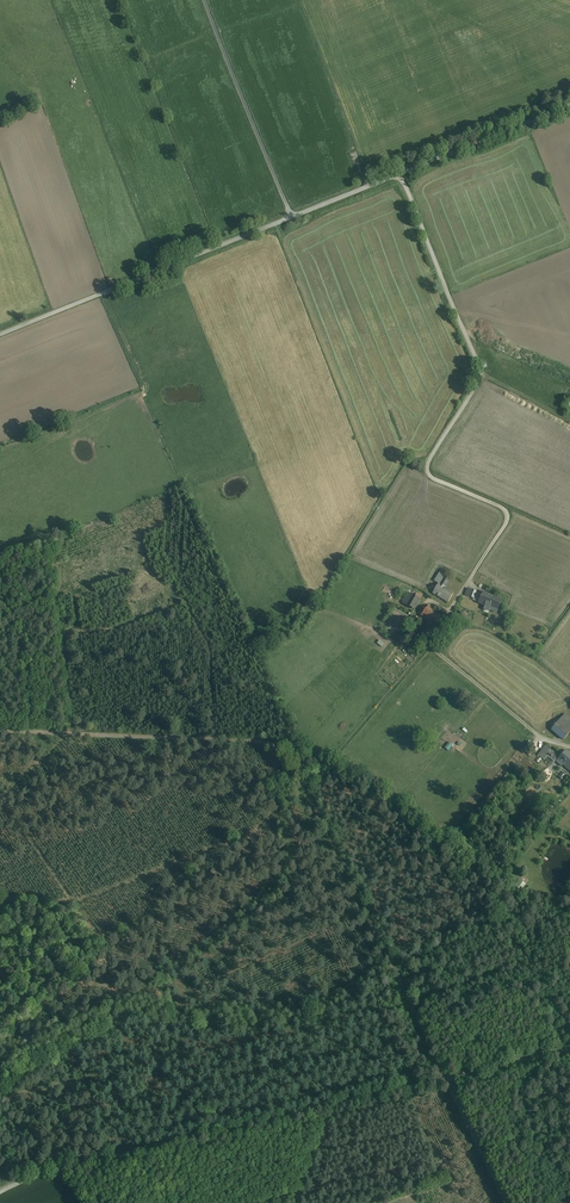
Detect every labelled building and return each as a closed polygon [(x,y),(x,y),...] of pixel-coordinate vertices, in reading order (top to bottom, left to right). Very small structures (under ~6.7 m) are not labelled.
[(438,583),(447,588),(454,577),(442,570),(434,581),(438,583)] [(447,588),(438,583),(432,594),(448,603),(454,592),(447,588)] [(474,597),(480,600),(482,595),(476,592),(477,591),(473,590),(470,596),(474,598),(474,597)] [(501,599),(484,592),(482,595),(480,600),(479,602),(486,605),(491,607),(490,608),(490,609),(496,611),(501,599)] [(421,600),(413,595),(410,599),(407,598),(404,603),(409,606),(416,610),(421,600)] [(431,605),(422,615),(440,630),(448,620),(431,605)] [(464,611),(461,615),(470,620),(472,618),(467,615),(468,614),(464,611)] [(421,620),(413,615),(409,623),(416,627),(421,620)] [(562,719),(569,726),(569,719),(565,715),(562,718),(562,719)] [(562,719),(552,730),(563,740),(569,732),(569,726),(562,719)] [(548,756),(552,751),(546,745),(538,754),(545,760),(548,756)] [(552,751),(548,756),(555,762),(559,757),(552,751)] [(567,752),(557,763),(562,767),(563,766),(567,769),(569,766),(569,755),(567,752)]
